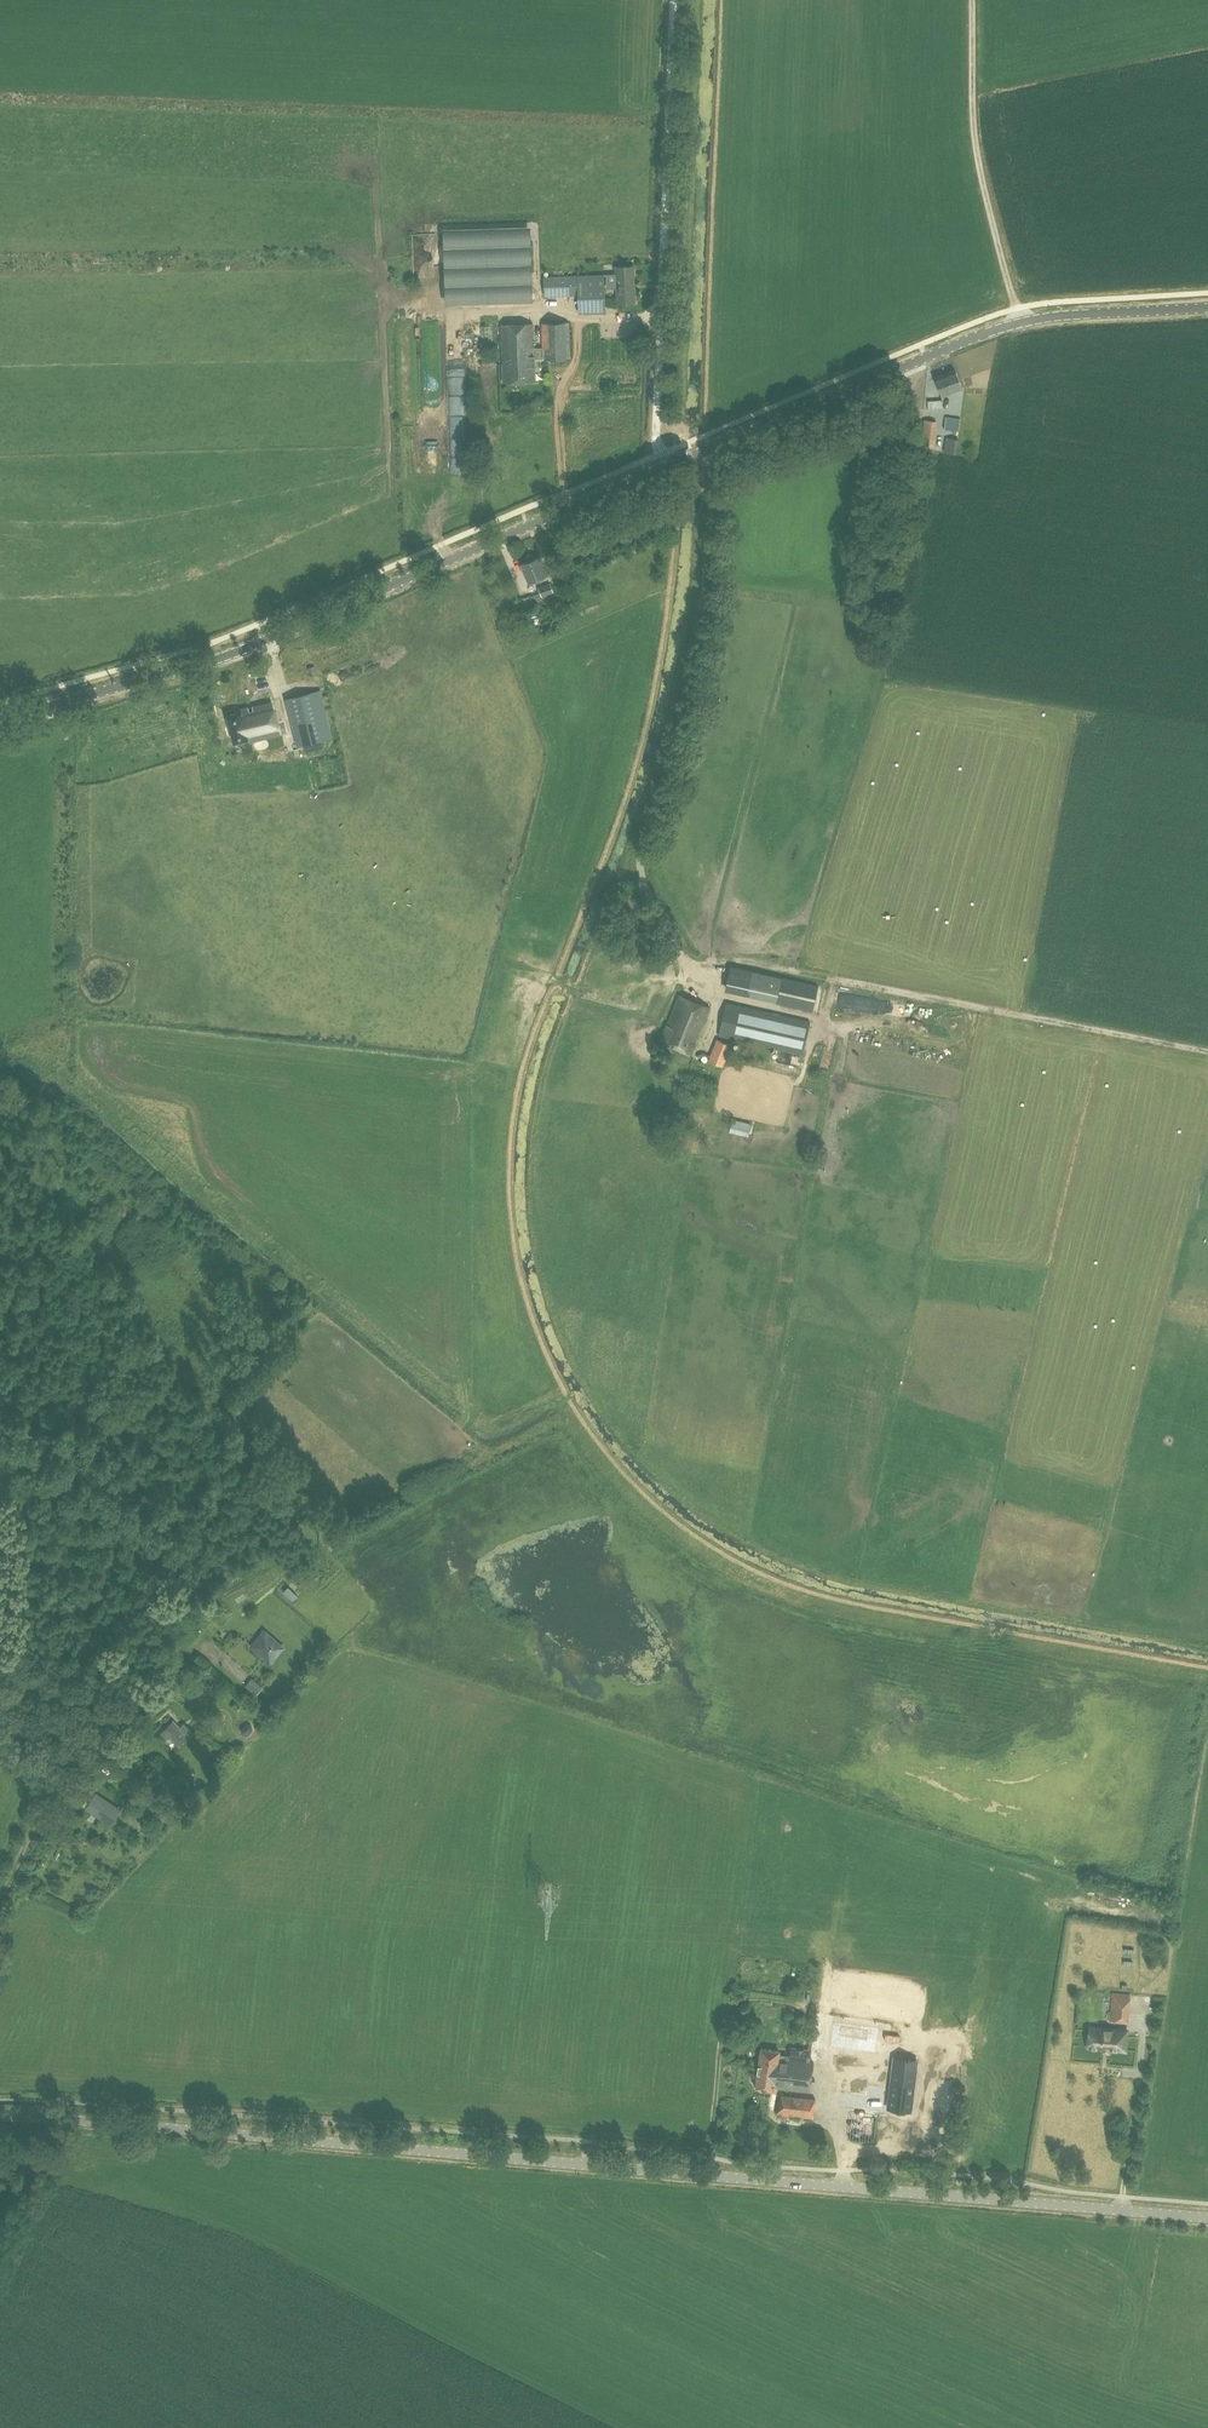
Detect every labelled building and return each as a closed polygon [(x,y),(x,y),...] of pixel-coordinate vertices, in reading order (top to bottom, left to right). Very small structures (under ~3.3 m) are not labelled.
[(426,249),(427,235),(409,234),(409,248),(426,249)] [(607,287),(616,287),(617,304),(635,303),(633,267),(616,268),(616,275),(606,276),(607,287)] [(532,296),(531,269),(518,270),(519,297),(532,296)] [(544,277),(545,297),(579,296),(579,312),(605,311),(604,275),(544,277)] [(541,324),(542,349),(543,360),(570,359),(569,323),(541,324)] [(534,361),(543,360),(542,349),(534,349),(533,325),(500,326),(503,384),(535,383),(534,361)] [(629,330),(613,329),(612,340),(628,341),(629,330)] [(476,360),(486,360),(486,351),(476,351),(476,360)] [(961,389),(954,371),(934,379),(941,397),(961,389)] [(401,395),(406,407),(413,405),(408,392),(401,395)] [(928,400),(928,409),(942,409),(942,399),(928,400)] [(960,418),(946,416),(944,429),(958,431),(960,418)] [(923,421),(921,444),(935,446),(937,421),(923,421)] [(944,435),(942,454),(958,457),(960,438),(944,435)] [(539,557),(521,565),(529,584),(547,577),(539,557)] [(550,583),(538,587),(540,593),(522,600),(527,611),(521,613),(524,622),(530,620),(528,617),(538,613),(537,611),(538,611),(539,612),(558,604),(550,583)] [(288,698),(300,746),(332,738),(320,690),(288,698)] [(249,738),(250,742),(279,734),(271,703),(240,711),(239,709),(225,712),(233,743),(249,738)] [(730,966),(725,990),(775,1001),(775,1002),(812,1011),(817,986),(730,966)] [(691,1053),(709,1007),(679,995),(661,1041),(691,1053)] [(726,1002),(718,1035),(802,1055),(810,1022),(726,1002)] [(717,1040),(708,1060),(723,1066),(731,1046),(717,1040)] [(752,1133),(753,1126),(733,1124),(733,1132),(752,1133)] [(271,1656),(280,1647),(264,1633),(252,1646),(257,1651),(261,1647),(271,1656)] [(245,1685),(256,1695),(263,1687),(252,1678),(245,1685)] [(179,1747),(188,1738),(173,1721),(159,1734),(164,1740),(169,1736),(179,1747)] [(241,1728),(241,1732),(244,1735),(248,1735),(252,1730),(252,1726),(249,1723),(245,1723),(241,1728)] [(73,1794),(82,1782),(77,1779),(69,1790),(73,1794)] [(111,1825),(121,1810),(96,1794),(86,1809),(111,1825)] [(1131,1993),(1112,1991),(1111,2005),(1121,2005),(1122,1996),(1131,1996),(1131,1993)] [(840,2021),(837,2037),(868,2042),(870,2026),(840,2021)] [(887,2029),(886,2041),(897,2041),(898,2029),(887,2029)] [(1126,2050),(1126,2047),(1128,2032),(1091,2029),(1089,2046),(1126,2050)] [(786,2072),(787,2069),(812,2073),(814,2063),(809,2062),(812,2039),(809,2039),(808,2047),(791,2046),(790,2055),(779,2054),(779,2051),(761,2048),(759,2068),(786,2072)] [(852,2091),(852,2057),(852,2050),(837,2050),(836,2091),(852,2091)] [(870,2057),(853,2057),(852,2091),(869,2092),(870,2057)] [(812,2073),(787,2069),(786,2072),(759,2068),(757,2087),(775,2090),(775,2088),(810,2092),(812,2073)] [(953,2082),(963,2082),(962,2068),(953,2068),(953,2082)] [(884,2141),(912,2143),(918,2078),(890,2075),(884,2141)] [(815,2098),(780,2094),(778,2114),(813,2118),(815,2098)] [(849,2139),(874,2141),(877,2098),(853,2095),(849,2139)]
